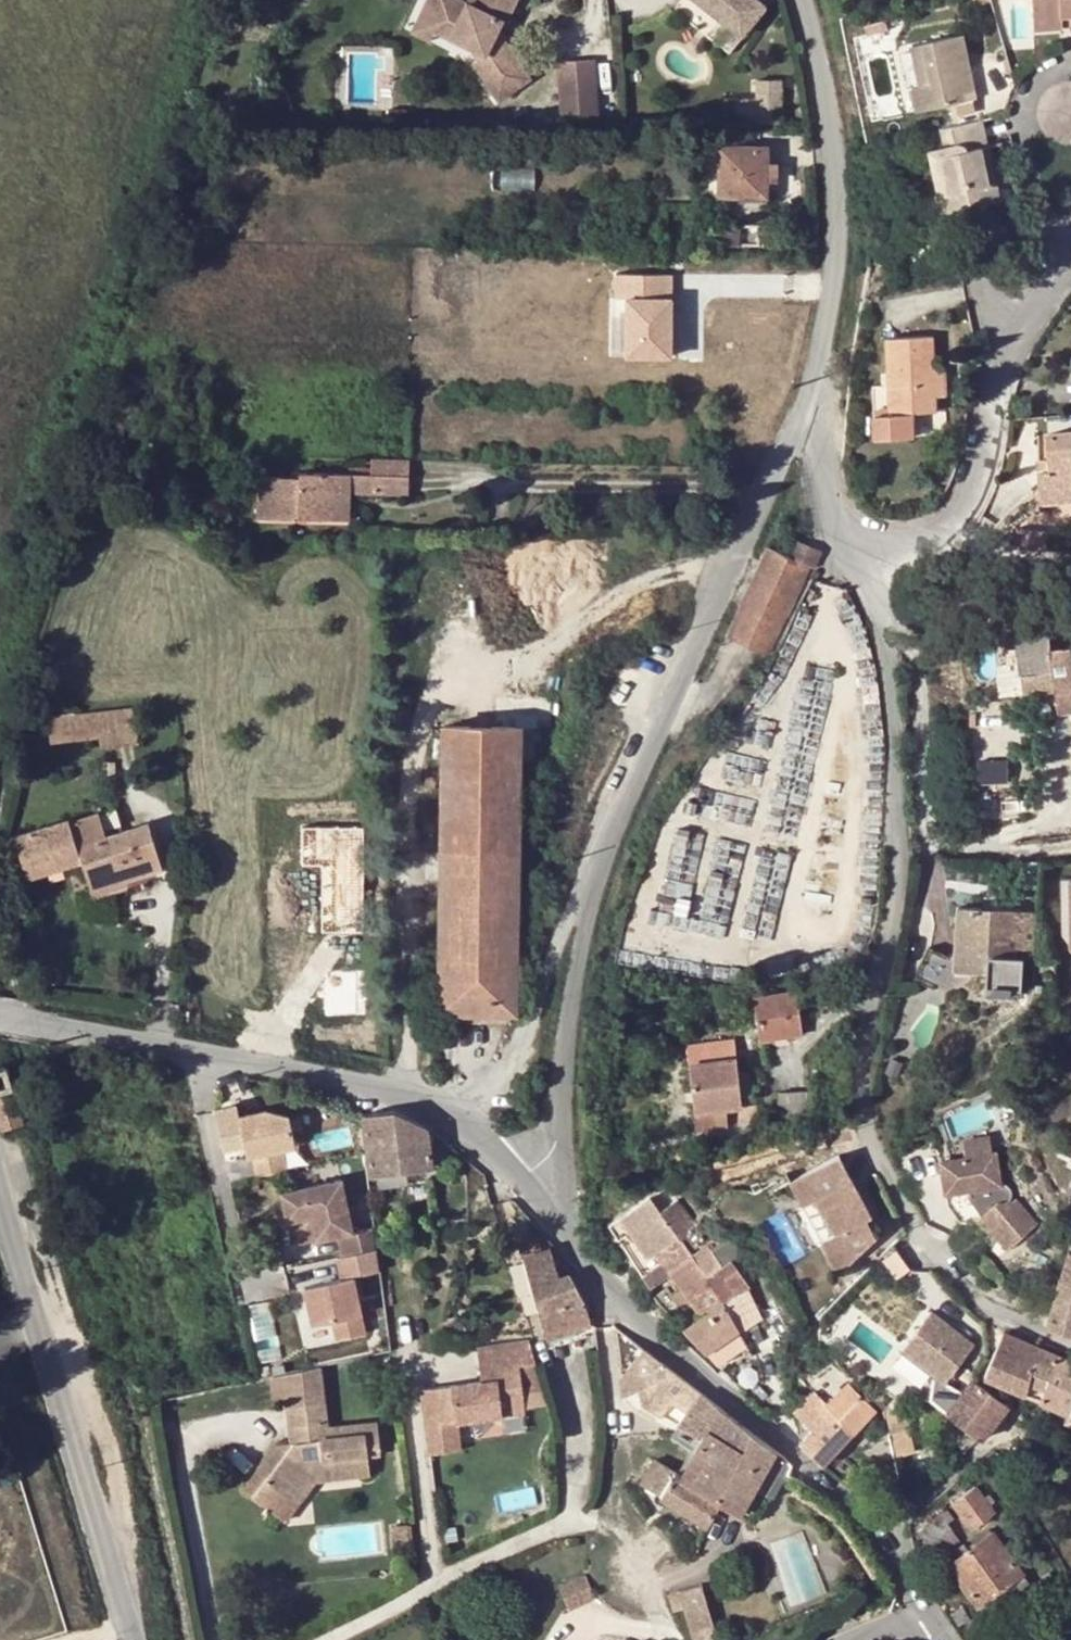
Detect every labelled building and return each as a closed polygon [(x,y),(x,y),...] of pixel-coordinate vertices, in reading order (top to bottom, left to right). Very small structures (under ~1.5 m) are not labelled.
[(419,20),(427,25),(431,32),(467,49),(475,62),(471,66),(499,103),(529,81),(496,34),(502,24),(507,26),(519,0),(429,0),(419,20)] [(741,43),(766,13),(750,0),(691,0),(741,43)] [(1060,26),(1059,13),(1070,12),(1070,0),(1031,0),(1033,27),(1060,26)] [(1060,26),(1070,25),(1070,12),(1059,13),(1060,26)] [(885,19),(865,24),(867,32),(887,28),(885,19)] [(427,25),(419,20),(412,35),(422,38),(427,25)] [(960,32),(922,41),(930,81),(919,84),(910,86),(915,110),(975,96),(960,32)] [(930,81),(922,41),(910,44),(919,84),(930,81)] [(563,100),(601,96),(598,63),(560,67),(563,100)] [(755,98),(722,99),(722,123),(780,122),(779,79),(755,79),(755,98)] [(563,100),(565,125),(604,124),(601,96),(563,100)] [(983,118),(939,127),(943,144),(927,147),(933,177),(941,175),(949,208),(991,199),(987,184),(983,163),(980,146),(988,143),(983,118)] [(992,161),(988,143),(980,146),(983,163),(992,161)] [(765,178),(766,161),(765,145),(718,146),(717,194),(736,193),(765,194),(765,178)] [(775,161),(766,161),(765,178),(774,179),(775,161)] [(941,175),(933,177),(941,210),(949,208),(941,175)] [(996,183),(987,184),(991,199),(1000,198),(996,183)] [(758,247),(759,231),(743,231),(742,247),(758,247)] [(780,240),(768,239),(768,249),(780,250),(780,240)] [(648,271),(616,271),(616,297),(624,297),(624,356),(668,356),(668,298),(648,297),(648,271)] [(648,297),(668,298),(669,271),(648,271),(648,297)] [(887,337),(888,383),(890,408),(874,409),(874,437),(912,435),(911,429),(912,413),(934,411),(934,396),(932,367),(932,336),(887,337)] [(943,367),(932,367),(934,396),(944,395),(943,367)] [(890,408),(888,383),(873,383),(874,409),(890,408)] [(1049,459),(1050,469),(1040,471),(1041,501),(1070,499),(1070,432),(1049,433),(1049,459)] [(408,459),(371,457),(371,473),(375,473),(408,475),(408,459)] [(1050,469),(1049,459),(1039,460),(1040,471),(1050,469)] [(297,517),(333,519),(334,490),(340,490),(340,472),(298,471),(298,476),(257,475),(256,518),(297,519),(297,517)] [(349,519),(350,491),(350,472),(340,472),(340,490),(334,490),(333,519),(349,519)] [(375,473),(371,473),(350,472),(350,491),(374,492),(375,473)] [(407,493),(408,475),(375,473),(374,492),(407,493)] [(790,556),(808,565),(816,569),(824,552),(798,540),(790,556)] [(727,636),(750,647),(766,655),(808,565),(790,556),(768,547),(727,636)] [(1055,692),(1057,713),(1070,712),(1070,642),(1051,644),(1050,634),(1006,638),(1009,661),(1019,661),(1023,693),(1024,695),(1055,692)] [(1019,661),(1009,661),(997,663),(1001,696),(1023,693),(1019,661)] [(131,707),(47,717),(50,743),(98,737),(100,748),(137,742),(131,707)] [(518,726),(441,725),(438,996),(448,995),(448,1012),(455,1012),(515,1013),(518,726)] [(15,836),(24,869),(77,851),(81,862),(89,887),(122,877),(123,881),(161,869),(147,823),(104,838),(96,815),(69,823),(67,819),(15,836)] [(77,851),(24,869),(27,879),(81,862),(77,851)] [(125,889),(123,881),(122,877),(89,887),(93,899),(125,889)] [(989,955),(992,908),(959,905),(955,971),(990,974),(992,955),(989,955)] [(992,955),(1032,959),(1036,911),(992,908),(989,955),(992,955)] [(932,947),(916,977),(933,986),(948,956),(932,947)] [(795,990),(753,997),(759,1038),(801,1032),(795,990)] [(448,995),(438,996),(438,1012),(448,1012),(448,995)] [(693,1113),(723,1110),(742,1109),(733,1039),(686,1043),(693,1113)] [(0,1069),(0,1126),(21,1121),(6,1067),(0,1069)] [(808,1092),(779,1092),(779,1121),(808,1121),(808,1092)] [(436,1167),(431,1129),(393,1109),(361,1114),(369,1175),(436,1167)] [(724,1127),(723,1110),(693,1113),(694,1129),(724,1127)] [(239,1111),(218,1116),(226,1154),(248,1150),(250,1162),(256,1161),(260,1182),(290,1176),(285,1154),(298,1151),(292,1122),(268,1116),(242,1122),(239,1111)] [(969,1148),(972,1167),(1000,1163),(997,1144),(969,1148)] [(843,1161),(794,1188),(803,1204),(816,1196),(836,1231),(822,1239),(840,1271),(877,1234),(870,1221),(875,1218),(853,1180),(848,1183),(843,1174),(848,1171),(843,1161)] [(978,1205),(974,1206),(1015,1257),(1045,1233),(1024,1208),(1019,1212),(1017,1210),(1019,1207),(1019,1203),(1018,1200),(1015,1198),(1014,1197),(1011,1196),(1008,1196),(1003,1163),(1000,1163),(972,1167),(947,1171),(952,1204),(978,1200),(978,1205)] [(843,1174),(848,1183),(853,1180),(848,1171),(843,1174)] [(355,1239),(344,1187),(284,1200),(290,1228),(314,1223),(319,1247),(341,1242),(345,1263),(379,1256),(376,1235),(355,1239)] [(691,1254),(678,1235),(652,1195),(609,1225),(619,1239),(628,1233),(635,1240),(644,1234),(655,1251),(663,1261),(668,1269),(691,1254)] [(314,1223),(290,1228),(295,1252),(319,1247),(314,1223)] [(697,1223),(684,1232),(694,1246),(706,1237),(697,1223)] [(644,1234),(635,1240),(646,1257),(655,1251),(644,1234)] [(558,1278),(549,1248),(519,1257),(542,1340),(593,1326),(588,1308),(569,1275),(558,1278)] [(1060,1276),(1070,1279),(1070,1250),(1066,1249),(1060,1276)] [(710,1250),(695,1259),(723,1302),(747,1285),(730,1260),(721,1264),(710,1250)] [(695,1259),(691,1254),(668,1269),(700,1315),(723,1302),(695,1259)] [(345,1263),(342,1264),(346,1285),(309,1293),(316,1331),(336,1327),(340,1346),(369,1340),(357,1283),(382,1278),(379,1256),(345,1263)] [(643,1273),(649,1281),(668,1269),(663,1261),(643,1273)] [(1070,1333),(1070,1279),(1060,1276),(1047,1326),(1070,1333)] [(247,1303),(262,1361),(285,1355),(270,1297),(247,1303)] [(706,1350),(739,1329),(723,1302),(700,1315),(682,1326),(706,1350)] [(932,1314),(903,1352),(933,1375),(930,1400),(945,1413),(961,1391),(947,1383),(975,1348),(932,1314)] [(593,1326),(542,1340),(544,1349),(594,1335),(593,1326)] [(668,1367),(616,1328),(624,1395),(639,1388),(646,1406),(703,1440),(721,1410),(668,1367)] [(982,1375),(1024,1393),(1042,1349),(1000,1332),(982,1375)] [(542,1392),(527,1342),(481,1347),(486,1385),(422,1392),(430,1458),(464,1454),(460,1425),(527,1417),(524,1394),(542,1392)] [(1042,1349),(1024,1393),(1038,1400),(1057,1355),(1042,1349)] [(1038,1400),(1069,1413),(1070,1409),(1070,1361),(1057,1355),(1038,1400)] [(323,1401),(319,1365),(283,1370),(287,1405),(323,1401)] [(875,1409),(879,1405),(872,1399),(851,1378),(848,1381),(875,1409)] [(945,1413),(980,1440),(1008,1406),(971,1379),(961,1391),(945,1413)] [(799,1440),(821,1464),(875,1409),(848,1381),(826,1404),(813,1391),(793,1410),(811,1428),(799,1440)] [(323,1401),(287,1405),(289,1425),(298,1424),(300,1443),(291,1444),(279,1445),(245,1490),(268,1507),(281,1490),(289,1496),(308,1472),(328,1469),(329,1478),(370,1473),(368,1457),(366,1450),(381,1448),(377,1423),(326,1429),(323,1401)] [(754,1487),(776,1452),(771,1449),(721,1410),(703,1440),(683,1472),(680,1478),(721,1503),(738,1514),(754,1487)] [(298,1424),(289,1425),(291,1444),(300,1443),(298,1424)] [(382,1456),(381,1448),(366,1450),(368,1457),(382,1456)] [(788,1461),(776,1452),(754,1487),(767,1495),(788,1461)] [(708,1525),(721,1503),(680,1478),(683,1472),(676,1468),(669,1482),(661,1473),(650,1482),(661,1494),(660,1496),(708,1525)] [(281,1490),(268,1507),(286,1520),(318,1479),(329,1478),(328,1469),(308,1472),(289,1496),(281,1490)] [(598,1482),(589,1481),(588,1488),(597,1490),(598,1482)] [(951,1502),(972,1528),(993,1513),(973,1486),(951,1502)] [(888,1518),(893,1514),(882,1500),(875,1508),(888,1518)] [(946,1508),(917,1529),(937,1554),(958,1539),(947,1522),(952,1518),(946,1508)] [(409,1527),(392,1529),(394,1549),(411,1548),(409,1527)] [(947,1565),(977,1605),(1021,1572),(992,1533),(947,1565)] [(1049,1571),(1040,1578),(1045,1584),(1053,1578),(1049,1571)] [(1021,1572),(977,1605),(989,1620),(1033,1589),(1021,1572)] [(585,1574),(559,1585),(568,1607),(595,1596),(585,1574)] [(679,1591),(694,1639),(716,1639),(699,1584),(679,1591)] [(960,1606),(949,1612),(958,1625),(968,1619),(960,1606)]
